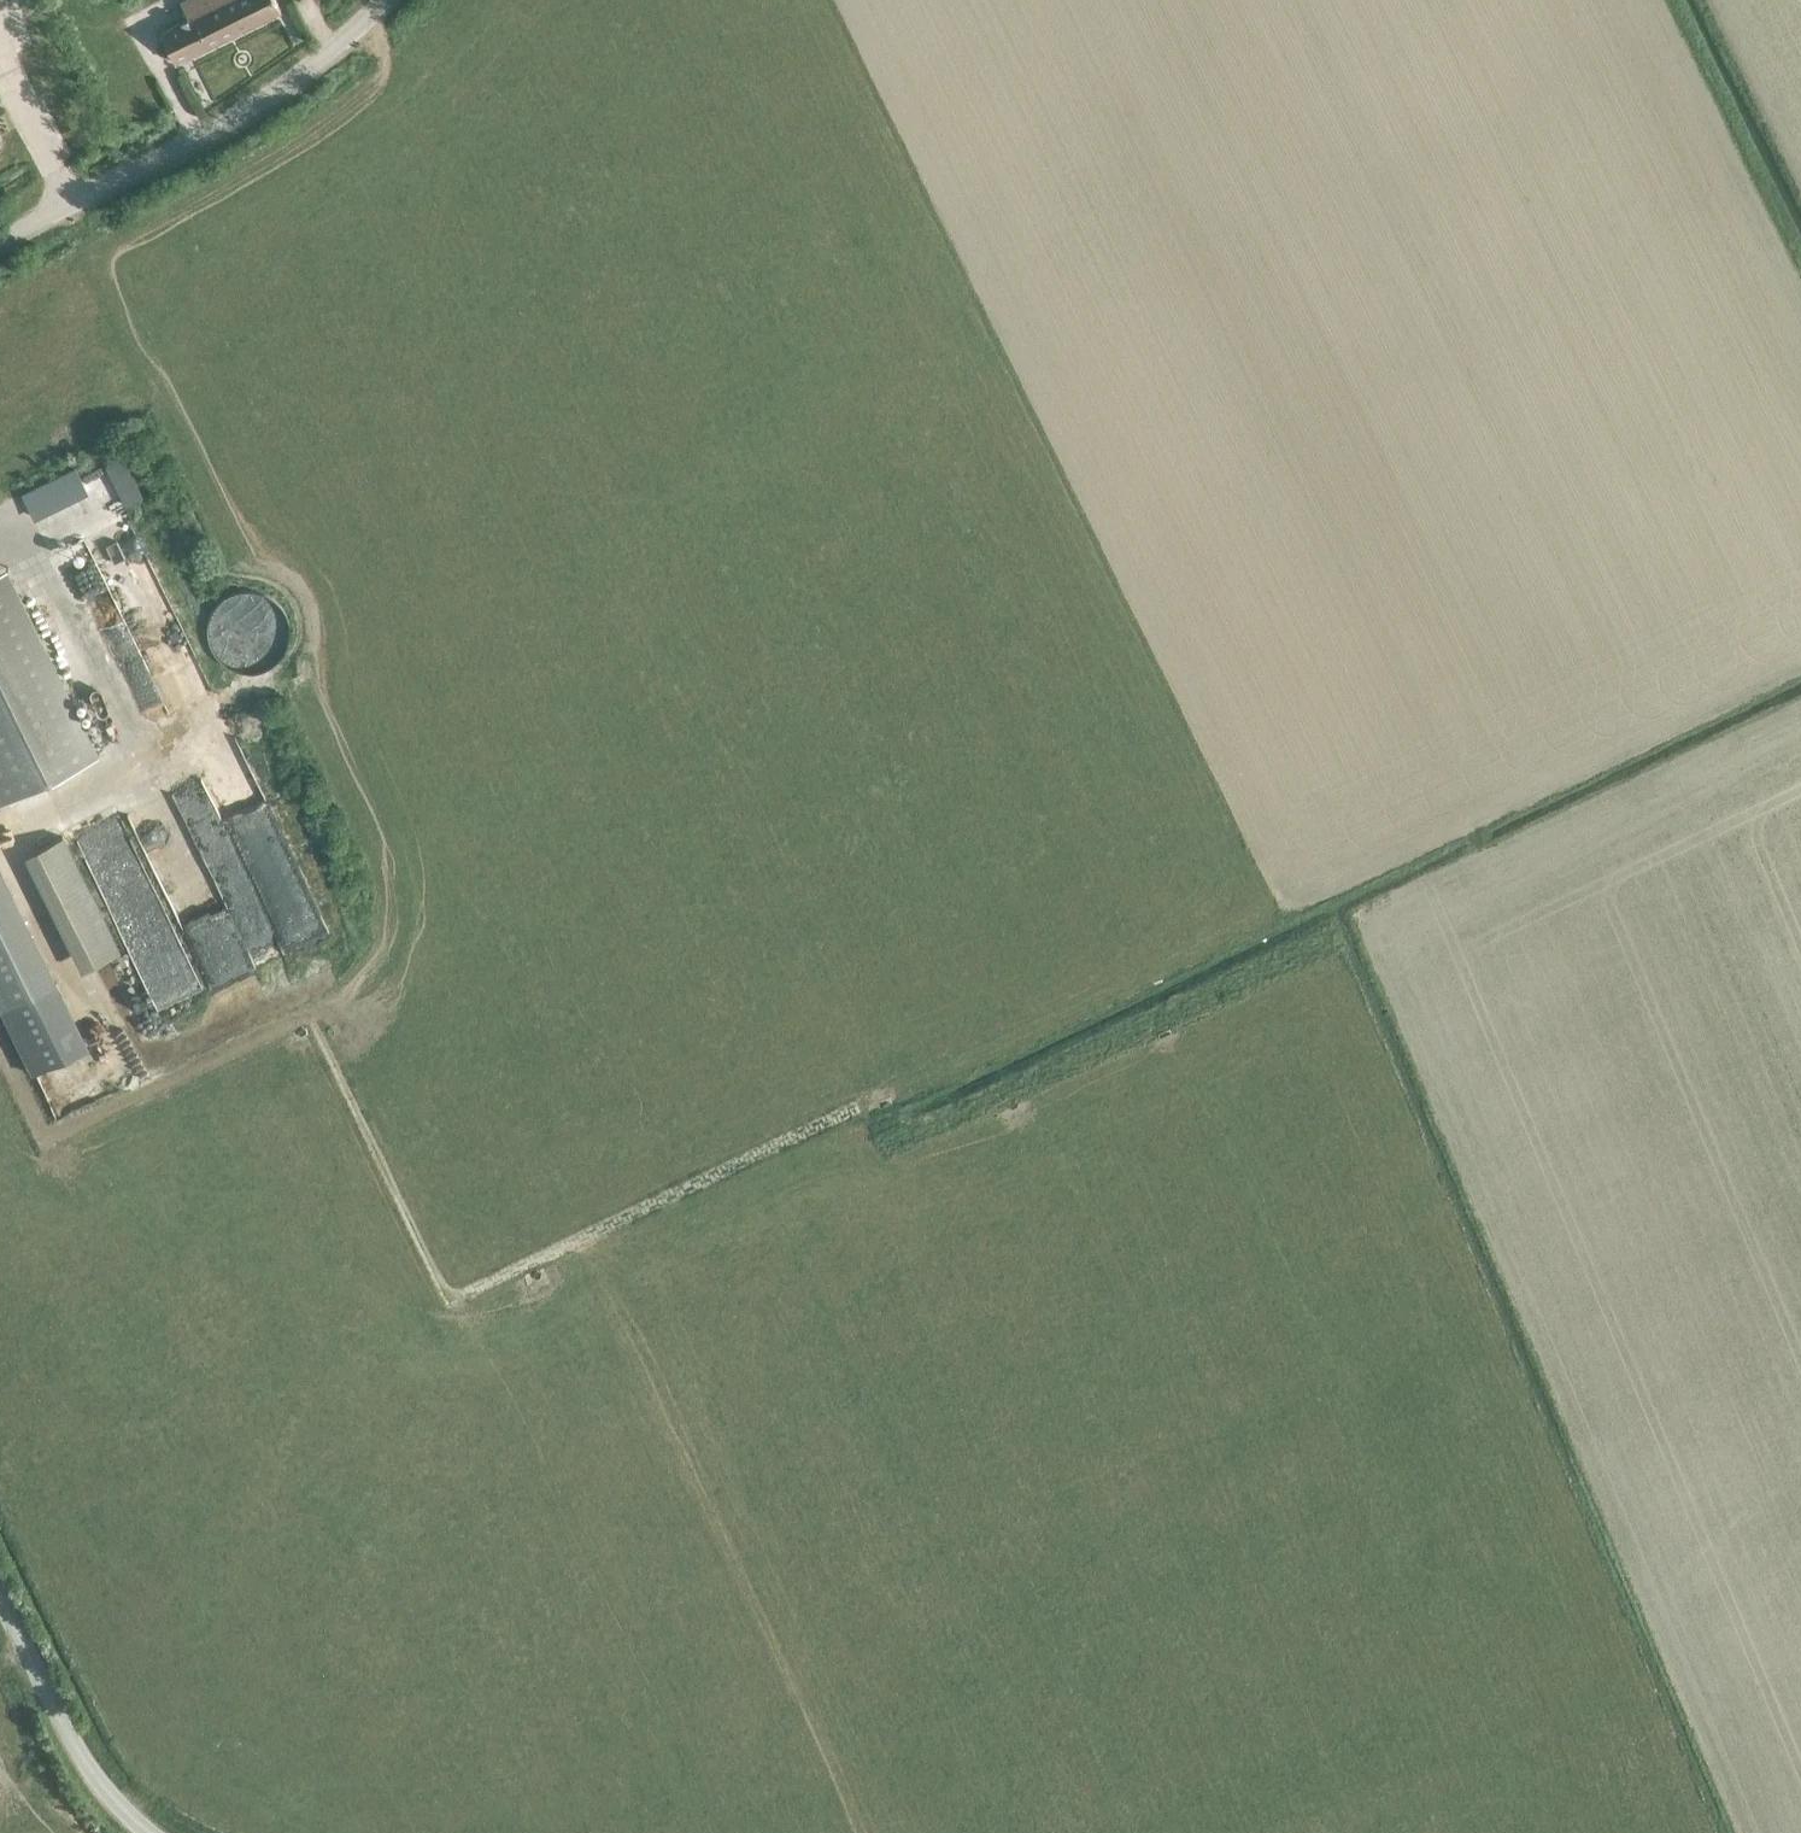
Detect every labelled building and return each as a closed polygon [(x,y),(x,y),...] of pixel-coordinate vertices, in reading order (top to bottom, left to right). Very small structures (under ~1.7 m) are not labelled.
[(176,61),(281,9),(276,0),(181,0),(189,16),(161,30),(176,61)] [(0,570),(0,801),(99,753),(7,566),(0,570)] [(95,963),(120,951),(63,835),(38,848),(95,963)] [(35,1073),(87,1047),(0,870),(0,1003),(35,1073)]
